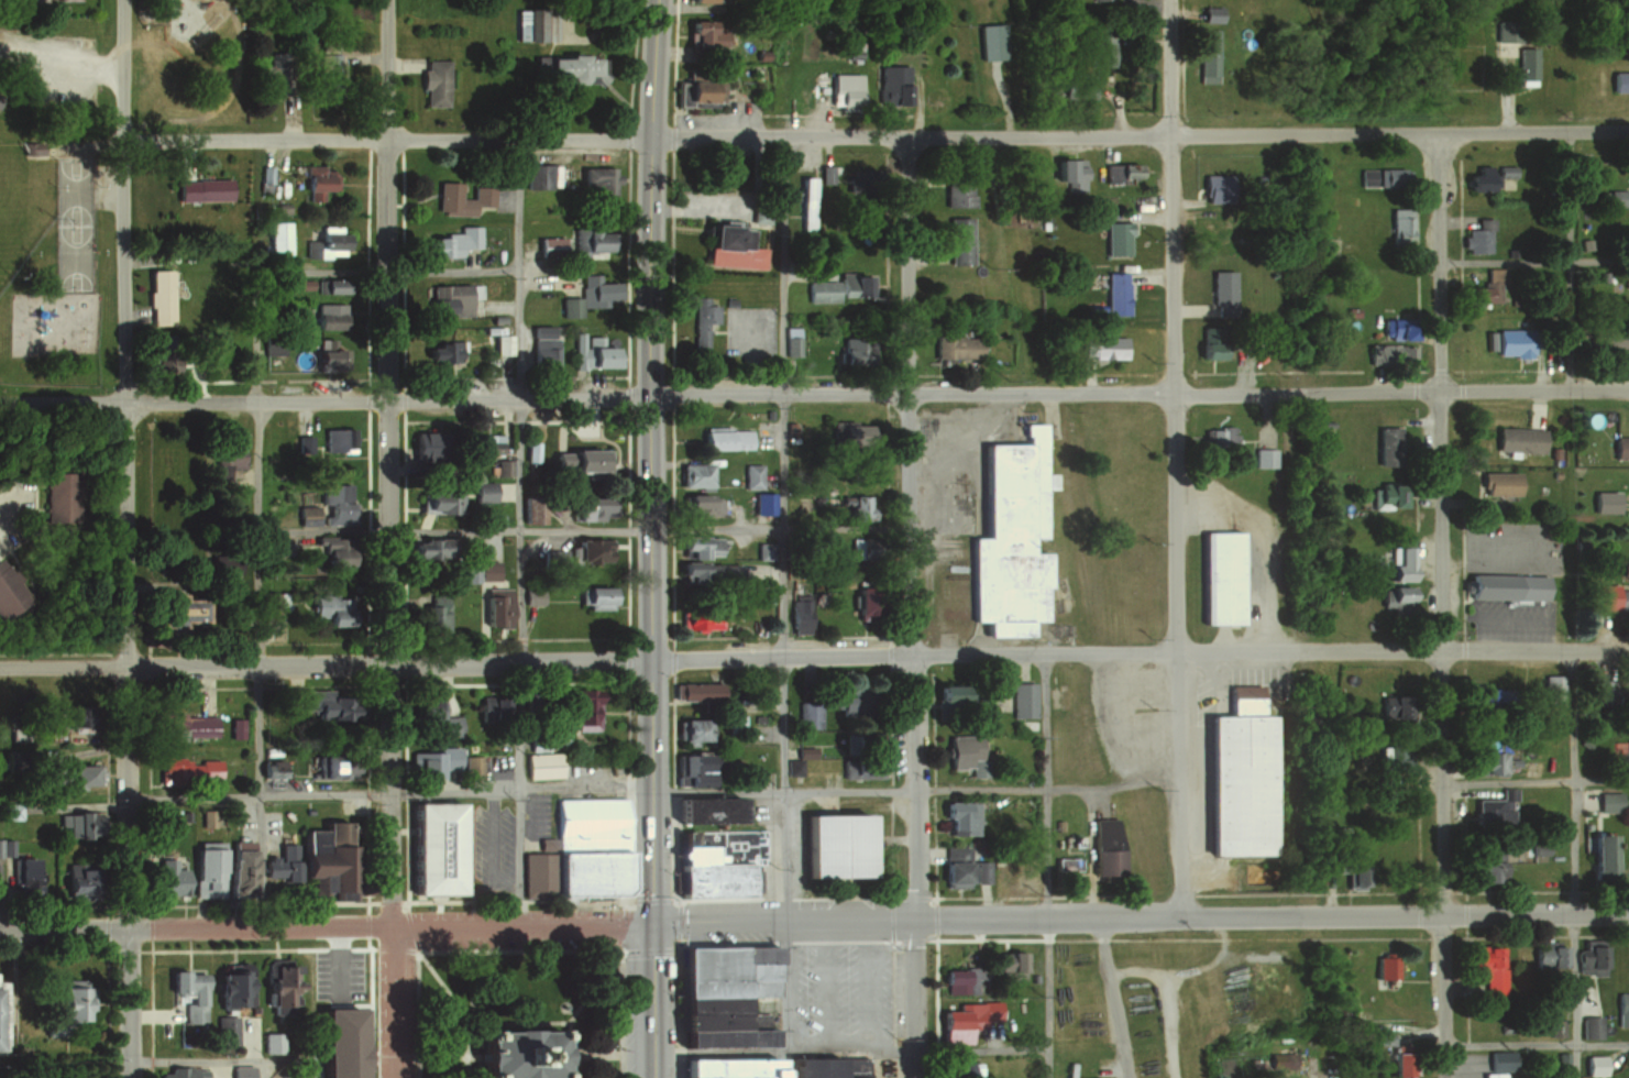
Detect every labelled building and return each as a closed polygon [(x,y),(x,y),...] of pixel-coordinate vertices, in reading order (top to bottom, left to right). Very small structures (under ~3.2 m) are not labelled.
[(1201,21),(1219,21),(1219,7),(1201,7),(1201,21)] [(686,45),(720,45),(720,19),(686,19),(686,45)] [(1198,82),(1216,82),(1216,29),(1198,29),(1198,82)] [(1111,35),(1089,35),(1089,66),(1111,66),(1111,35)] [(1536,47),(1516,47),(1516,84),(1536,84),(1536,47)] [(281,53),(265,53),(265,65),(253,65),(254,88),(268,87),(268,93),(282,93),(281,53)] [(339,54),(317,54),(317,92),(339,92),(339,54)] [(541,55),(541,83),(602,83),(602,55),(541,55)] [(446,60),(422,60),(423,108),(446,108),(446,60)] [(877,65),(877,104),(904,104),(904,65),(877,65)] [(679,100),(720,101),(720,67),(685,67),(685,79),(679,79),(679,100)] [(1609,71),(1609,91),(1628,91),(1628,71),(1609,71)] [(829,74),(829,105),(860,105),(860,74),(829,74)] [(1095,99),(1095,79),(1062,79),(1062,99),(1095,99)] [(43,156),(25,156),(25,143),(43,143),(43,156)] [(1050,158),(1052,180),(1065,180),(1065,177),(1080,177),(1080,157),(1050,158)] [(1120,176),(1133,176),(1133,162),(1101,162),(1101,182),(1120,182),(1120,176)] [(521,187),(555,187),(555,163),(521,163),(521,187)] [(817,179),(828,180),(829,164),(818,163),(817,179)] [(1491,164),(1465,164),(1465,190),(1491,190),(1491,164)] [(332,190),(333,166),(302,165),(301,199),(319,200),(320,190),(332,190)] [(581,167),(582,178),(597,178),(598,193),(610,193),(610,182),(616,182),(616,174),(609,174),(609,166),(581,167)] [(1360,167),(1360,186),(1408,186),(1408,167),(1360,167)] [(1202,173),(1202,200),(1232,200),(1232,174),(1202,173)] [(943,174),(943,206),(969,206),(969,174),(943,174)] [(795,227),(810,227),(810,175),(795,175),(795,227)] [(228,178),(173,178),(173,200),(228,200),(228,178)] [(492,185),(471,185),(471,197),(458,197),(458,182),(436,182),(436,215),(472,215),(472,205),(492,205),(492,185)] [(1623,205),(1623,190),(1604,190),(1604,205),(1623,205)] [(1409,207),(1387,207),(1387,245),(1409,245),(1409,207)] [(968,265),(968,217),(946,217),(946,265),(968,265)] [(1266,217),(1265,227),(1277,227),(1277,218),(1266,217)] [(1491,252),(1491,217),(1476,217),(1476,229),(1463,229),(1463,252),(1491,252)] [(266,220),(266,256),(287,256),(287,220),(266,220)] [(756,266),(757,245),(740,245),(741,223),(701,221),(698,264),(756,266)] [(1103,221),(1103,255),(1127,255),(1127,221),(1103,221)] [(312,222),(312,235),(301,235),(300,256),(326,257),(326,253),(339,253),(339,246),(344,246),(344,233),(338,233),(338,222),(312,222)] [(415,240),(426,240),(426,235),(440,235),(440,230),(456,230),(456,226),(476,226),(476,245),(458,245),(458,255),(420,255),(420,250),(415,250),(415,240)] [(566,226),(568,262),(583,261),(582,250),(612,250),(612,230),(586,231),(586,226),(566,226)] [(535,237),(535,255),(559,255),(559,237),(535,237)] [(1502,305),(1502,268),(1485,268),(1484,287),(1464,287),(1463,305),(1502,305)] [(146,270),(146,324),(169,324),(169,270),(146,270)] [(804,278),(804,301),(836,301),(836,294),(868,295),(868,274),(847,274),(847,271),(836,270),(836,278),(804,278)] [(1104,271),(1104,311),(1125,311),(1124,271),(1104,271)] [(1209,271),(1209,314),(1231,314),(1231,271),(1209,271)] [(580,316),(579,306),(610,306),(610,280),(596,280),(595,273),(579,273),(579,296),(559,297),(559,316),(580,316)] [(294,278),(294,288),(310,288),(310,278),(294,278)] [(318,278),(318,293),(342,293),(342,278),(318,278)] [(430,284),(464,283),(466,315),(447,316),(447,310),(427,310),(427,297),(431,297),(430,284)] [(689,296),(689,346),(702,346),(702,321),(713,321),(713,301),(702,301),(702,296),(689,296)] [(720,296),(720,305),(730,305),(730,297),(720,296)] [(312,301),(312,324),(340,324),(340,301),(312,301)] [(1383,315),(1383,338),(1410,339),(1410,316),(1383,315)] [(528,322),(529,365),(553,365),(553,337),(547,337),(547,322),(528,322)] [(1199,323),(1199,340),(1196,340),(1196,355),(1218,354),(1217,340),(1225,340),(1225,322),(1199,323)] [(796,324),(782,324),(782,355),(796,355),(796,324)] [(932,334),(932,358),(975,358),(975,327),(956,327),(956,334),(932,334)] [(1494,329),(1494,356),(1530,356),(1530,329),(1494,329)] [(571,331),(571,365),(614,365),(614,345),(580,346),(580,331),(571,331)] [(493,333),(494,346),(510,346),(510,333),(493,333)] [(584,334),(584,342),(599,342),(599,333),(584,334)] [(1080,334),(1080,352),(1092,352),(1092,355),(1122,355),(1123,334),(1080,334)] [(335,339),(312,339),(312,367),(342,367),(342,348),(335,348),(335,339)] [(421,345),(430,345),(430,341),(444,342),(444,339),(460,340),(460,358),(444,356),(444,363),(432,362),(433,356),(421,355),(421,345)] [(844,341),(844,354),(872,353),(872,341),(844,341)] [(1367,342),(1367,366),(1411,366),(1411,341),(1367,342)] [(869,421),(827,422),(827,445),(869,445),(869,421)] [(1044,474),(1056,474),(1057,490),(1044,491),(1045,539),(1027,539),(1028,553),(1045,553),(1046,622),(1030,622),(1030,637),(987,638),(987,623),(972,623),(971,539),(984,539),(983,446),(1024,444),(1023,425),(1044,425),(1044,474)] [(1230,426),(1203,426),(1203,451),(1230,451),(1230,426)] [(1376,427),(1376,466),(1399,466),(1399,427),(1376,427)] [(746,449),(746,428),(695,428),(695,449),(746,449)] [(1493,451),(1541,451),(1541,428),(1494,428),(1493,451)] [(323,455),(343,455),(343,430),(323,430),(323,455)] [(435,432),(407,432),(407,459),(435,459),(435,432)] [(498,434),(465,434),(465,455),(498,455),(498,434)] [(310,452),(310,436),(296,436),(296,452),(310,452)] [(1611,436),(1611,458),(1628,458),(1628,436),(1611,436)] [(241,468),(241,446),(213,446),(213,468),(241,468)] [(604,449),(549,449),(549,471),(604,471),(604,449)] [(1273,466),(1273,449),(1253,449),(1253,466),(1273,466)] [(508,476),(508,460),(496,460),(496,476),(508,476)] [(707,462),(677,462),(677,487),(707,487),(707,462)] [(741,489),(758,489),(758,464),(741,464),(741,489)] [(44,473),(45,523),(75,522),(73,472),(44,473)] [(1477,472),(1477,496),(1517,496),(1517,472),(1477,472)] [(471,502),(494,502),(494,482),(471,482),(471,502)] [(317,484),(316,524),(346,525),(347,484),(317,484)] [(1398,508),(1398,484),(1369,484),(1369,508),(1398,508)] [(416,513),(456,513),(456,489),(416,489),(416,513)] [(752,514),(772,514),(772,493),(752,492),(752,514)] [(680,495),(680,515),(719,515),(719,495),(680,495)] [(569,520),(605,520),(605,496),(569,496),(569,520)] [(840,496),(840,519),(869,519),(869,496),(840,496)] [(1241,624),(1202,624),(1201,534),(1241,534),(1241,624)] [(719,557),(719,536),(675,536),(675,549),(682,549),(682,557),(719,557)] [(317,565),(345,565),(345,537),(317,537),(317,565)] [(406,538),(406,562),(444,562),(444,538),(406,538)] [(572,538),(572,561),(607,561),(607,538),(572,538)] [(757,560),(772,560),(772,543),(757,543),(757,560)] [(1410,547),(1385,547),(1385,580),(1410,580),(1410,547)] [(477,554),(461,554),(461,580),(494,580),(494,561),(477,561),(477,554)] [(234,572),(233,556),(218,556),(219,573),(234,572)] [(685,583),(737,583),(737,563),(675,562),(675,574),(685,574),(685,583)] [(0,565),(0,615),(23,600),(0,565)] [(1463,569),(1463,595),(1544,597),(1544,571),(1463,569)] [(872,585),(852,585),(852,616),(872,616),(872,585)] [(1587,611),(1628,611),(1628,585),(1587,585),(1587,611)] [(615,609),(615,586),(577,586),(577,609),(615,609)] [(1378,586),(1378,608),(1409,608),(1409,586),(1378,586)] [(479,626),(505,626),(505,587),(479,587),(479,626)] [(260,611),(284,611),(284,592),(260,592),(260,611)] [(321,625),(344,625),(344,595),(308,595),(308,617),(321,617),(321,625)] [(144,596),(144,627),(202,628),(202,596),(144,596)] [(426,604),(420,604),(420,629),(443,629),(443,596),(426,596),(426,604)] [(790,634),(809,634),(809,596),(790,596),(790,634)] [(1464,598),(1464,635),(1549,636),(1550,600),(1464,598)] [(681,606),(681,629),(716,630),(716,607),(681,606)] [(1541,674),(1541,701),(1562,701),(1561,673),(1541,674)] [(1593,678),(1593,691),(1610,691),(1611,679),(1593,678)] [(1011,681),(1011,717),(1034,717),(1034,681),(1011,681)] [(672,682),(672,698),(716,698),(716,682),(672,682)] [(931,704),(957,704),(957,684),(931,684),(931,704)] [(1468,686),(1467,710),(1504,712),(1505,689),(1468,686)] [(595,730),(595,688),(567,688),(567,731),(595,730)] [(1231,717),(1231,688),(1262,688),(1262,717),(1269,716),(1270,856),(1208,857),(1207,717),(1231,717)] [(859,689),(835,689),(835,712),(859,712),(859,689)] [(310,720),(341,720),(341,690),(299,690),(299,711),(310,711),(310,720)] [(457,736),(456,716),(440,716),(439,694),(412,694),(412,736),(457,736)] [(1378,694),(1378,716),(1406,716),(1406,694),(1378,694)] [(475,732),(500,732),(500,696),(475,696),(475,732)] [(797,701),(797,728),(818,728),(818,701),(797,701)] [(81,730),(81,706),(52,706),(52,730),(81,730)] [(217,739),(217,713),(147,713),(147,739),(217,739)] [(741,715),(728,715),(728,731),(741,731),(741,715)] [(702,746),(702,718),(676,718),(676,746),(702,746)] [(879,732),(852,732),(852,747),(879,747),(879,732)] [(524,780),(559,778),(557,751),(547,752),(547,734),(528,735),(529,753),(523,753),(524,780)] [(966,760),(974,760),(974,734),(944,734),(943,767),(966,768),(966,760)] [(1607,739),(1608,759),(1621,758),(1620,738),(1607,739)] [(1384,739),(1384,767),(1407,766),(1406,739),(1384,739)] [(436,778),(436,769),(456,769),(456,749),(408,749),(408,778),(436,778)] [(1464,756),(1477,756),(1477,750),(1504,750),(1504,756),(1516,756),(1516,763),(1505,763),(1504,773),(1464,772),(1464,756)] [(674,786),(717,786),(717,753),(674,753),(674,786)] [(353,779),(353,754),(312,754),(312,779),(353,779)] [(156,758),(156,780),(218,781),(219,759),(156,758)] [(877,760),(840,760),(840,778),(877,778),(877,760)] [(280,761),(263,761),(263,777),(280,777),(280,761)] [(64,789),(91,789),(91,766),(49,766),(49,785),(64,785),(64,789)] [(1499,785),(1499,798),(1514,798),(1514,785),(1499,785)] [(1597,789),(1597,810),(1618,811),(1619,790),(1597,789)] [(1472,793),(1471,821),(1509,822),(1509,807),(1497,806),(1497,794),(1472,793)] [(668,795),(668,820),(729,821),(729,795),(668,795)] [(552,796),(552,836),(536,836),(536,849),(522,849),(522,894),(615,894),(615,850),(620,850),(620,796),(552,796)] [(451,892),(406,892),(405,802),(451,802),(451,892)] [(942,835),(980,835),(980,802),(942,802),(942,835)] [(213,828),(213,810),(201,810),(201,828),(213,828)] [(65,838),(90,838),(90,812),(58,812),(58,827),(65,827),(65,838)] [(863,818),(863,879),(804,879),(803,818),(863,818)] [(348,899),(346,821),(316,822),(316,829),(295,829),(296,844),(276,844),(276,856),(260,856),(261,880),(304,879),(305,900),(348,899)] [(1092,875),(1116,875),(1116,823),(1092,823),(1092,875)] [(1588,833),(1588,877),(1611,877),(1611,832),(1588,833)] [(1499,838),(1499,860),(1528,860),(1528,855),(1544,855),(1544,844),(1529,844),(1529,838),(1499,838)] [(225,891),(248,891),(248,840),(225,840),(225,891)] [(219,842),(190,842),(190,897),(219,897),(219,842)] [(670,847),(672,897),(745,894),(744,860),(704,861),(703,846),(670,847)] [(965,888),(965,847),(941,847),(940,888),(965,888)] [(1346,888),(1364,888),(1364,853),(1331,853),(1331,868),(1346,868),(1346,888)] [(38,858),(10,858),(10,894),(38,894),(38,858)] [(184,858),(154,858),(154,894),(184,894),(184,858)] [(1472,859),(1472,878),(1498,878),(1498,859),(1472,859)] [(974,883),(987,883),(987,862),(974,862),(974,883)] [(61,898),(86,898),(86,864),(61,864),(61,898)] [(672,943),(674,1046),(769,1044),(769,1028),(736,1030),(735,998),(771,997),(770,941),(672,943)] [(1602,944),(1577,944),(1577,974),(1602,974),(1602,944)] [(1561,945),(1543,945),(1543,967),(1561,967),(1561,945)] [(1468,946),(1468,971),(1482,971),(1482,995),(1502,995),(1502,946),(1468,946)] [(993,981),(1018,981),(1018,951),(993,951),(993,981)] [(1375,957),(1375,982),(1396,982),(1396,957),(1375,957)] [(262,965),(262,1008),(284,1008),(284,965),(262,965)] [(972,967),(938,967),(938,994),(972,994),(972,967)] [(165,994),(181,994),(181,1023),(202,1023),(202,971),(165,971),(165,994)] [(212,971),(212,1006),(238,1006),(238,971),(212,971)] [(50,1019),(43,1019),(42,1034),(53,1035),(53,1024),(77,1025),(78,983),(51,982),(50,1019)] [(1615,992),(1615,1026),(1628,1026),(1628,992),(1615,992)] [(937,1043),(965,1043),(964,1027),(997,1027),(997,1001),(975,1001),(975,1002),(936,1002),(937,1043)] [(315,1077),(356,1077),(356,1007),(315,1007),(315,1077)] [(234,1044),(234,1016),(214,1016),(214,1044),(234,1044)] [(1580,1038),(1599,1038),(1599,1016),(1580,1016),(1580,1038)] [(477,1077),(555,1077),(554,1020),(475,1021),(477,1077)] [(1561,1020),(1548,1020),(1548,1036),(1561,1036),(1561,1020)] [(282,1033),(262,1033),(262,1054),(282,1054),(282,1033)] [(1269,1069),(1291,1069),(1291,1050),(1269,1050),(1269,1069)] [(1512,1074),(1512,1051),(1486,1051),(1486,1074),(1512,1074)] [(1406,1077),(1406,1053),(1390,1053),(1390,1077),(1406,1077)] [(1601,1072),(1601,1054),(1585,1054),(1585,1072),(1601,1072)] [(674,1077),(767,1077),(767,1057),(674,1057),(674,1077)] [(789,1077),(836,1077),(836,1057),(789,1057),(789,1077)] [(937,1061),(937,1077),(977,1077),(977,1061),(937,1061)] [(252,1065),(229,1065),(229,1077),(252,1077),(252,1065)] [(207,1068),(154,1068),(154,1077),(207,1077),(207,1068)]
